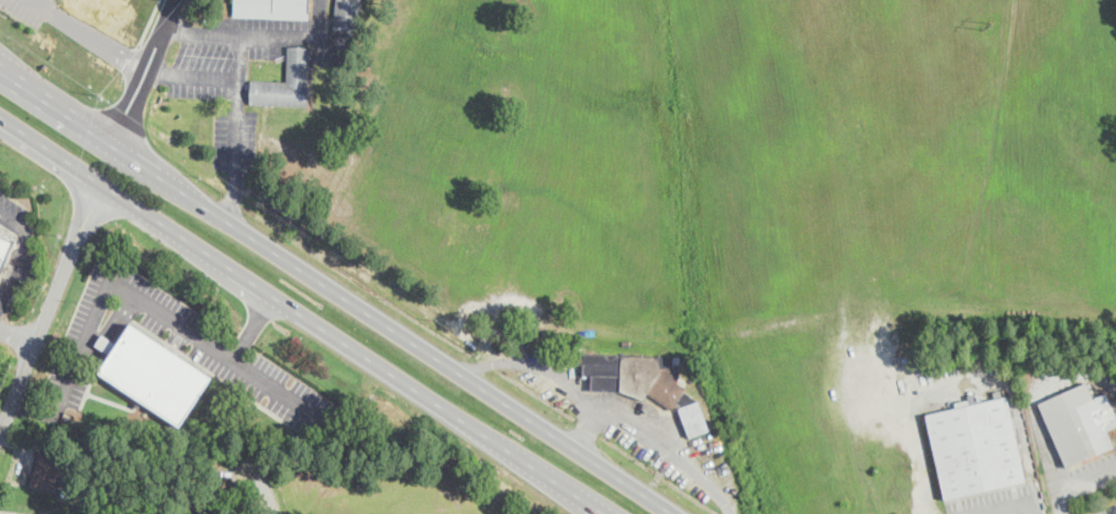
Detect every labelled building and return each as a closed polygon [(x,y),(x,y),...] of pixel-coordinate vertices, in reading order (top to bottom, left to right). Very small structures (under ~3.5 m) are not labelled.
[(308,19),(308,0),(233,0),(232,15),(308,19)] [(360,0),(335,0),(334,29),(358,31),(360,0)] [(309,46),(287,45),(287,80),(250,79),(249,103),(308,104),(309,46)] [(14,239),(0,274),(0,234),(14,239)] [(130,322),(212,376),(179,426),(97,372),(110,353),(101,347),(97,344),(104,333),(109,336),(118,340),(130,322)] [(684,389),(674,381),(679,375),(668,367),(659,367),(656,358),(651,355),(582,353),(582,373),(590,373),(590,389),(621,390),(643,399),(648,391),(671,407),(684,389)] [(1039,401),(1068,467),(1115,447),(1107,429),(1115,425),(1115,416),(1105,391),(1093,395),(1086,381),(1039,401)] [(1004,396),(923,414),(942,500),(1023,482),(1004,396)] [(709,430),(698,399),(678,406),(688,437),(709,430)] [(30,483),(52,491),(63,460),(41,452),(30,483)]
